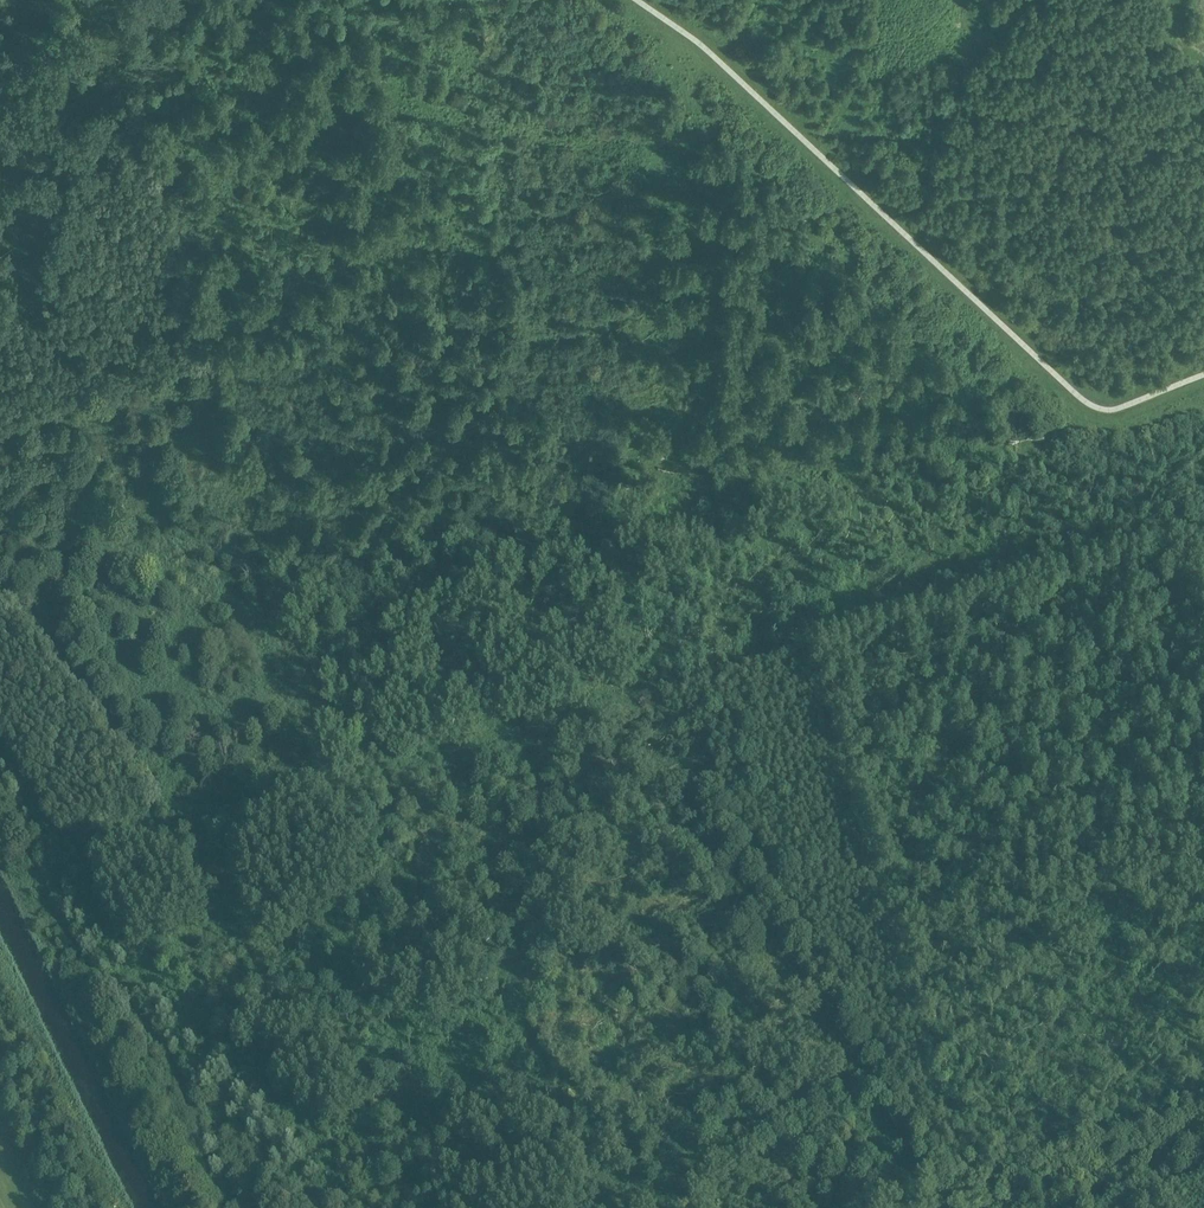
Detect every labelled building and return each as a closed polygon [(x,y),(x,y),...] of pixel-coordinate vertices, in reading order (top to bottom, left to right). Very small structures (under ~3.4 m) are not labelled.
[(156,438),(152,450),(164,454),(168,442),(156,438)]
